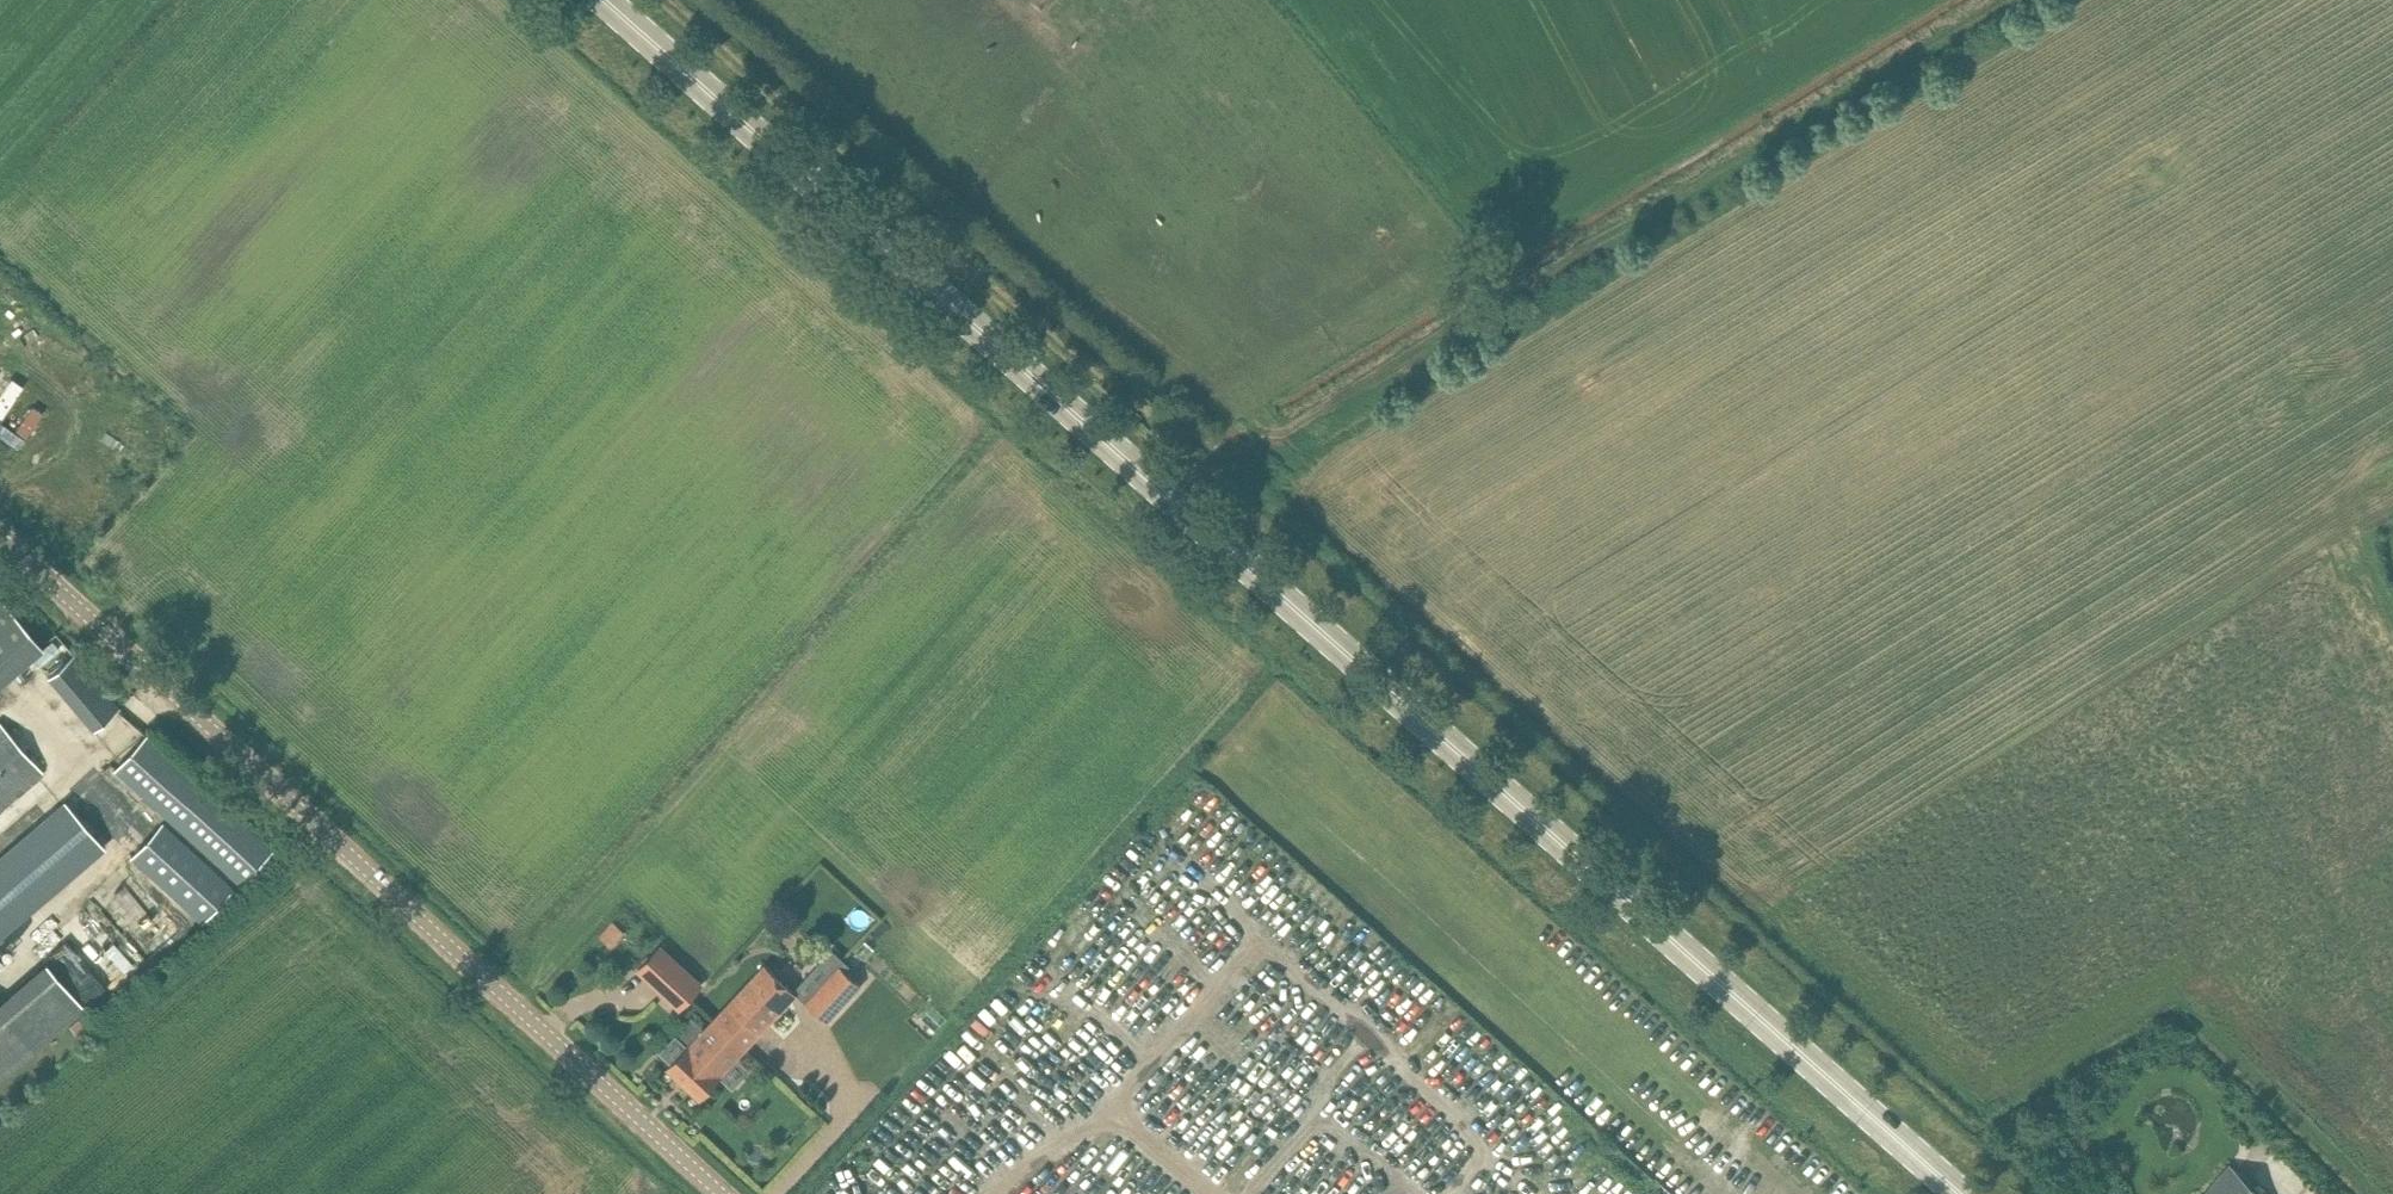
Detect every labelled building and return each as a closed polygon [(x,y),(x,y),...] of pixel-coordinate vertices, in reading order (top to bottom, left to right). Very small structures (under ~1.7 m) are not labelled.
[(32,406),(19,430),(30,436),(42,411),(32,406)] [(45,648),(4,597),(0,600),(0,685),(45,648)] [(74,655),(49,676),(94,729),(119,708),(74,655)] [(0,727),(0,810),(41,774),(0,727)] [(145,734),(114,769),(243,885),(274,851),(145,734)] [(0,856),(0,935),(103,845),(64,800),(0,856)] [(162,821),(130,856),(202,922),(234,887),(162,821)] [(88,966),(106,985),(132,960),(114,942),(88,966)] [(660,946),(639,969),(680,1007),(701,985),(660,946)] [(861,985),(845,970),(850,964),(835,950),(795,992),(805,1001),(827,1022),(861,985)] [(83,1006),(45,962),(0,1001),(0,1078),(83,1006)] [(766,964),(715,1019),(746,1048),(797,993),(766,964)] [(685,1050),(668,1068),(700,1098),(717,1080),(722,1075),(721,1075),(746,1048),(715,1019),(690,1045),(689,1045),(685,1050)] [(2204,1193),(2265,1193),(2230,1163),(2204,1193)]
